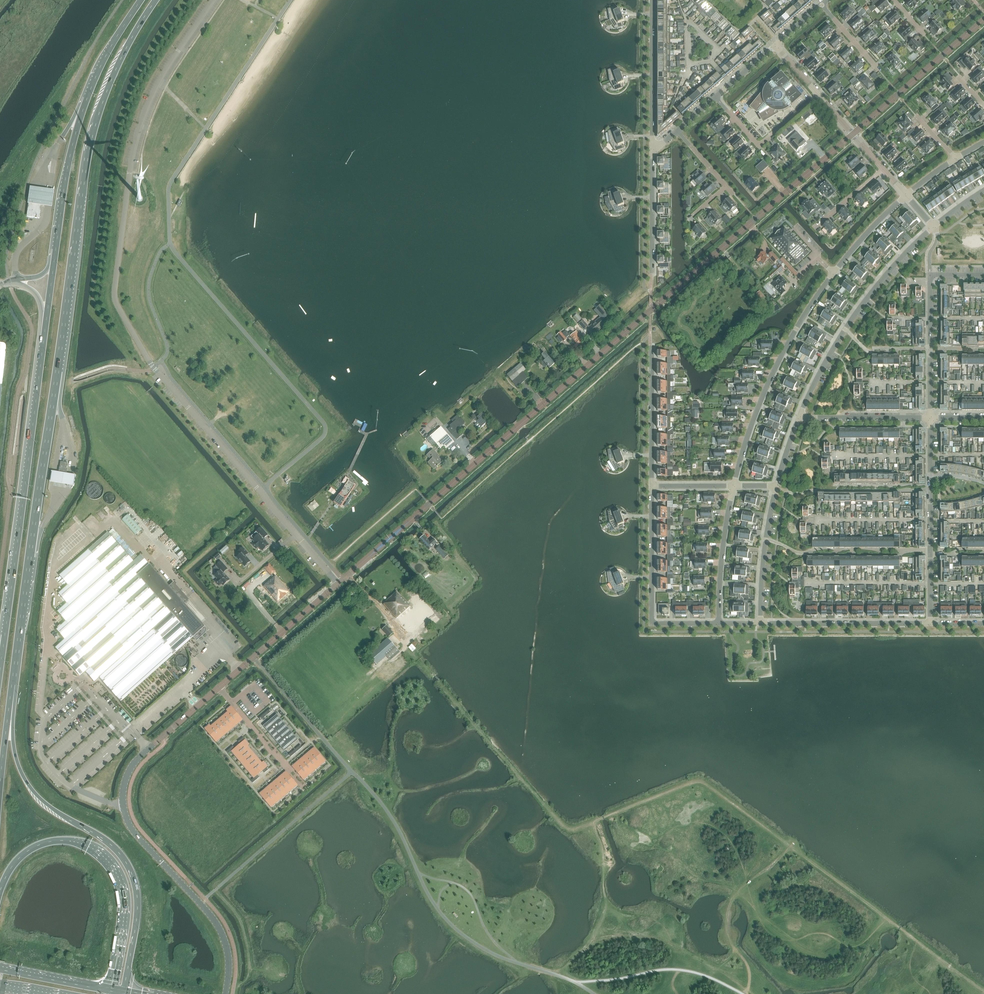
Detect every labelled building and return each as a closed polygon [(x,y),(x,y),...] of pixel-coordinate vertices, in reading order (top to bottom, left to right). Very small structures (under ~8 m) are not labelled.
[(699,9),(706,2),(703,0),(700,0),(695,5),(699,9)] [(798,3),(804,10),(808,6),(803,0),(800,0),(798,3)] [(874,4),(869,9),(872,12),(877,8),(881,12),(889,6),(884,0),(883,0),(880,3),(878,0),(874,4)] [(909,8),(910,7),(911,9),(913,7),(914,8),(917,5),(916,4),(919,2),(917,0),(909,0),(906,3),(907,4),(906,5),(909,8)] [(951,3),(953,6),(952,7),(955,10),(956,9),(958,11),(964,6),(967,4),(963,0),(962,0),(960,2),(959,0),(955,0),(951,3)] [(701,15),(703,13),(709,6),(706,2),(699,9),(697,11),(701,15)] [(798,3),(793,6),(800,13),(804,10),(798,3)] [(703,13),(707,17),(713,10),(709,6),(703,13)] [(793,6),(789,10),(795,17),(800,13),(793,6)] [(608,10),(610,20),(622,16),(620,10),(618,10),(616,7),(608,10)] [(852,9),(851,9),(849,7),(848,9),(847,8),(844,10),(845,11),(841,15),(844,18),(843,19),(845,21),(850,17),(850,18),(851,17),(850,17),(854,13),(855,12),(852,9)] [(707,17),(711,20),(717,14),(713,10),(707,17)] [(789,10),(785,13),(791,20),(795,17),(789,10)] [(918,17),(924,23),(927,20),(929,22),(936,16),(934,14),(931,16),(926,10),(918,17)] [(761,18),(768,26),(772,23),(769,19),(773,15),(771,13),(769,11),(766,13),(765,14),(761,18)] [(891,15),(889,13),(883,19),(890,27),(900,18),(899,17),(900,16),(897,12),(896,13),(895,12),(891,15)] [(785,13),(781,17),(787,24),(791,20),(785,13)] [(711,20),(715,24),(721,17),(717,14),(711,20)] [(622,16),(610,20),(615,29),(623,26),(623,22),(625,21),(622,16)] [(715,24),(719,28),(725,21),(721,17),(715,24)] [(781,17),(777,20),(783,28),(787,24),(781,17)] [(864,24),(859,18),(851,26),(856,31),(859,28),(859,29),(860,28),(860,27),(861,29),(864,26),(863,25),(864,24)] [(772,23),(768,26),(776,35),(779,31),(783,28),(777,20),(777,21),(779,23),(776,26),(772,23)] [(934,36),(937,34),(943,28),(936,20),(930,26),(932,28),(931,29),(931,31),(930,31),(934,36)] [(719,28),(722,32),(729,25),(725,21),(719,28)] [(722,32),(726,36),(733,29),(729,25),(722,32)] [(830,34),(835,30),(833,28),(832,29),(829,25),(821,33),(826,38),(830,35),(831,35),(830,34)] [(861,38),(866,43),(869,41),(870,42),(875,37),(871,33),(873,32),(868,27),(862,32),(865,35),(861,38)] [(900,33),(905,39),(907,42),(911,38),(909,36),(913,33),(907,27),(900,33)] [(749,36),(753,40),(757,36),(750,28),(746,31),(745,32),(744,32),(741,35),(743,37),(746,39),(749,36)] [(733,29),(726,36),(730,39),(731,39),(733,41),(739,35),(733,29)] [(750,44),(756,51),(760,48),(764,44),(757,36),(753,40),(756,43),(753,47),(750,44)] [(830,44),(835,49),(836,49),(837,50),(840,47),(839,46),(840,45),(840,46),(840,45),(843,42),(838,36),(830,44)] [(915,39),(914,40),(912,38),(908,42),(909,44),(915,52),(920,48),(922,50),(926,47),(920,41),(918,43),(915,39)] [(875,45),(875,46),(871,50),(873,53),(874,52),(877,55),(885,48),(880,42),(876,46),(875,45)] [(750,44),(746,47),(752,55),(756,51),(750,44)] [(896,46),(893,48),(900,56),(903,54),(896,46)] [(746,47),(742,51),(748,58),(752,55),(746,47)] [(805,57),(807,59),(811,55),(809,53),(804,47),(796,54),(801,60),(805,57)] [(851,57),(854,54),(849,49),(841,56),(846,61),(850,58),(851,57)] [(742,51),(738,55),(744,62),(748,58),(742,51)] [(981,61),(983,63),(983,62),(983,59),(978,52),(975,55),(981,61)] [(814,53),(811,55),(807,59),(809,62),(805,65),(806,66),(805,67),(808,71),(810,70),(811,71),(813,69),(815,71),(818,68),(816,66),(821,62),(814,53)] [(891,64),(892,64),(895,68),(898,66),(897,65),(900,62),(893,54),(887,59),(891,63),(891,64)] [(738,55),(734,58),(740,65),(744,62),(738,55)] [(974,63),(975,62),(973,59),(972,60),(967,55),(959,63),(965,69),(967,67),(970,71),(976,65),(974,63)] [(734,58),(730,62),(736,69),(740,65),(734,58)] [(855,62),(854,61),(849,65),(856,73),(857,72),(858,73),(861,70),(864,66),(862,63),(862,62),(860,60),(857,62),(856,61),(855,62)] [(730,62),(725,66),(732,73),(736,69),(730,62)] [(732,73),(725,66),(721,69),(728,76),(732,73)] [(816,77),(821,83),(829,76),(824,70),(822,67),(817,71),(819,74),(816,77)] [(977,84),(983,78),(983,72),(980,67),(973,72),(975,75),(971,78),(973,79),(971,80),(974,84),(976,83),(977,84)] [(608,70),(610,81),(622,77),(620,71),(618,71),(616,68),(608,70)] [(718,72),(713,76),(720,83),(724,80),(718,72)] [(942,86),(944,89),(945,88),(948,91),(954,85),(951,82),(953,80),(947,73),(939,80),(943,85),(942,86)] [(770,85),(769,85),(769,86),(768,86),(767,87),(767,88),(766,88),(766,89),(765,90),(765,91),(765,92),(764,93),(764,94),(764,95),(762,95),(752,108),(758,113),(758,112),(760,115),(764,122),(778,113),(778,111),(779,111),(780,111),(782,111),(783,111),(784,110),(785,110),(786,109),(787,109),(788,108),(789,108),(789,107),(791,105),(792,105),(801,97),(793,87),(792,88),(790,84),(782,74),(772,83),(770,85)] [(713,76),(709,80),(716,87),(720,83),(713,76)] [(622,77),(610,81),(615,90),(623,87),(623,83),(624,83),(622,77)] [(871,81),(870,81),(867,77),(861,82),(868,91),(872,88),(875,86),(871,82),(871,81)] [(709,80),(705,83),(711,90),(716,87),(709,80)] [(826,89),(832,95),(840,88),(834,82),(832,80),(828,83),(830,86),(826,89)] [(705,83),(701,87),(707,94),(711,90),(705,83)] [(701,87),(697,90),(703,98),(707,94),(701,87)] [(950,92),(952,94),(950,96),(956,102),(966,93),(965,92),(966,91),(963,88),(962,89),(961,87),(957,90),(955,88),(950,92)] [(697,90),(693,94),(699,101),(703,98),(697,90)] [(859,100),(851,90),(841,98),(850,108),(853,105),(854,105),(856,103),(855,103),(859,100)] [(693,94),(689,98),(695,105),(699,101),(693,94)] [(929,108),(930,108),(930,109),(931,108),(933,110),(932,111),(933,112),(939,106),(935,103),(936,102),(933,99),(932,99),(929,96),(926,98),(925,98),(923,100),(926,104),(926,105),(927,105),(927,106),(929,108)] [(689,98),(685,101),(691,108),(695,105),(689,98)] [(971,99),(970,98),(966,101),(964,99),(960,103),(962,105),(960,107),(965,113),(975,104),(974,103),(975,102),(972,98),(971,99)] [(685,101),(681,105),(687,112),(691,108),(685,101)] [(687,112),(681,105),(676,108),(683,116),(687,112)] [(935,116),(932,119),(933,120),(932,121),(935,125),(936,124),(937,125),(947,116),(942,110),(940,112),(938,109),(933,113),(935,116)] [(972,116),(977,122),(979,120),(980,121),(983,118),(982,117),(983,116),(983,114),(979,109),(976,112),(974,110),(969,114),(971,116),(972,116)] [(808,111),(802,116),(806,121),(812,116),(808,111)] [(678,113),(671,118),(675,122),(681,117),(678,113)] [(900,120),(896,124),(905,133),(914,125),(906,115),(902,118),(900,120)] [(720,132),(724,128),(722,125),(726,122),(725,121),(726,120),(723,117),(722,118),(720,116),(713,123),(718,129),(720,132)] [(957,118),(955,116),(951,120),(948,122),(944,125),(946,128),(942,132),(944,134),(945,134),(948,137),(956,130),(955,128),(956,127),(953,124),(958,120),(957,118)] [(671,118),(665,124),(668,128),(675,122),(671,118)] [(664,125),(658,130),(658,137),(668,128),(665,124),(664,125)] [(724,128),(720,132),(722,134),(727,140),(735,133),(730,127),(726,130),(724,128)] [(608,131),(610,142),(622,138),(620,132),(618,132),(616,129),(608,131)] [(922,130),(921,131),(920,130),(916,133),(914,130),(908,136),(910,138),(912,136),(917,142),(925,136),(924,134),(925,133),(922,130)] [(797,132),(787,140),(791,144),(797,151),(807,143),(803,139),(797,132)] [(877,146),(880,144),(883,147),(889,142),(882,134),(876,139),(873,141),(877,146)] [(731,144),(736,150),(744,143),(738,137),(735,140),(733,138),(728,142),(731,144)] [(622,138),(610,142),(615,151),(623,148),(623,144),(624,144),(622,138)] [(924,141),(918,147),(920,149),(922,148),(926,154),(935,147),(932,143),(933,143),(930,140),(926,144),(924,141)] [(886,149),(888,151),(884,154),(889,160),(892,158),(893,159),(896,157),(895,156),(897,153),(892,147),(894,145),(892,143),(886,149)] [(768,153),(777,162),(780,159),(781,159),(783,158),(783,157),(786,154),(778,145),(768,153)] [(748,148),(747,147),(744,150),(742,148),(734,154),(737,157),(740,154),(745,160),(752,153),(751,152),(753,151),(749,147),(748,148)] [(846,162),(852,169),(860,162),(854,155),(846,162)] [(901,157),(896,161),(898,163),(895,166),(896,168),(895,169),(898,172),(899,171),(900,172),(908,166),(903,160),(903,159),(901,157)] [(660,170),(669,170),(669,159),(658,159),(658,166),(660,166),(660,170)] [(764,160),(756,167),(761,173),(769,166),(764,160)] [(854,172),(860,179),(868,171),(862,164),(854,172)] [(976,170),(981,178),(983,176),(983,172),(981,167),(976,170)] [(975,168),(970,170),(976,180),(981,178),(976,170),(975,168)] [(970,170),(965,173),(971,183),(976,180),(970,170)] [(694,180),(692,182),(696,186),(698,185),(699,186),(707,179),(701,172),(693,179),(694,180)] [(965,173),(961,176),(967,186),(971,183),(965,173)] [(962,178),(957,181),(962,189),(967,186),(961,176),(960,176),(962,178)] [(745,184),(752,191),(758,186),(752,178),(745,184)] [(868,187),(866,189),(869,192),(871,195),(873,193),(874,194),(882,187),(876,180),(868,187)] [(826,181),(817,189),(823,195),(825,193),(829,198),(831,196),(835,192),(831,188),(832,187),(826,181)] [(962,189),(957,181),(952,184),(957,192),(962,189)] [(701,192),(705,197),(707,195),(708,196),(716,189),(710,182),(702,189),(703,190),(701,192)] [(660,194),(669,194),(669,183),(663,183),(659,183),(658,183),(658,190),(660,190),(660,194)] [(949,183),(944,186),(946,188),(951,196),(956,193),(949,183)] [(945,189),(941,191),(947,199),(951,196),(944,186),(944,187),(945,189)] [(54,191),(29,188),(26,205),(28,205),(41,207),(52,208),(54,191)] [(940,189),(935,193),(942,202),(947,199),(941,191),(940,189)] [(608,193),(610,203),(622,199),(620,193),(618,193),(616,190),(608,193)] [(855,199),(862,208),(869,201),(862,193),(855,199)] [(937,195),(932,198),(938,205),(942,202),(937,195)] [(931,196),(927,199),(933,209),(938,205),(932,198),(931,196)] [(723,204),(721,207),(727,213),(729,211),(730,212),(731,211),(732,213),(737,208),(736,207),(736,206),(737,205),(730,198),(729,197),(722,203),(723,204)] [(622,199),(610,203),(615,212),(623,210),(622,205),(624,205),(622,199)] [(818,211),(821,208),(813,199),(810,202),(808,200),(807,201),(803,204),(803,205),(802,206),(809,215),(816,209),(818,211)] [(933,209),(927,199),(922,202),(929,212),(933,209)] [(29,203),(28,204),(29,204),(27,217),(39,219),(41,205),(42,205),(41,205),(29,203)] [(182,208),(181,207),(181,206),(178,204),(173,213),(175,214),(177,213),(178,214),(182,208)] [(838,213),(845,222),(852,216),(845,207),(838,213)] [(658,208),(658,215),(660,215),(660,219),(669,219),(669,208),(658,208)] [(908,210),(901,216),(906,221),(907,222),(913,216),(908,210)] [(708,218),(705,220),(711,227),(714,224),(715,225),(716,224),(717,226),(722,222),(721,220),(722,219),(714,211),(708,217),(708,218)] [(722,219),(724,220),(726,223),(730,219),(726,214),(722,219)] [(905,225),(904,226),(906,229),(910,226),(912,229),(919,223),(913,216),(907,222),(907,223),(905,225)] [(830,220),(823,226),(830,235),(837,229),(830,220)] [(894,222),(887,229),(893,234),(893,235),(900,229),(894,222)] [(692,230),(700,238),(706,232),(699,224),(692,230)] [(771,239),(795,265),(809,253),(789,230),(788,231),(784,227),(771,239)] [(900,229),(893,235),(894,236),(897,239),(899,241),(902,239),(906,235),(900,229)] [(660,243),(669,243),(669,233),(658,233),(658,239),(660,239),(660,243)] [(879,242),(877,244),(880,248),(881,248),(887,242),(887,241),(888,240),(889,239),(885,236),(884,237),(885,238),(885,239),(881,236),(877,239),(879,242)] [(881,248),(882,249),(887,254),(893,248),(887,242),(881,248)] [(865,259),(868,261),(869,262),(875,255),(874,254),(868,249),(862,256),(865,259)] [(756,259),(759,262),(760,261),(763,264),(770,258),(774,263),(779,259),(772,252),(768,256),(764,252),(756,259)] [(881,261),(875,255),(869,262),(870,263),(873,266),(876,263),(878,265),(881,261)] [(671,257),(658,257),(658,264),(660,264),(660,268),(669,268),(669,263),(671,263),(671,257)] [(799,274),(783,257),(781,259),(796,277),(799,274)] [(851,270),(856,275),(857,276),(863,269),(865,267),(863,265),(861,267),(856,263),(851,270)] [(778,273),(780,274),(786,269),(782,264),(769,275),(772,279),(778,273)] [(857,276),(858,277),(864,282),(870,275),(863,269),(857,276)] [(772,285),(782,295),(786,292),(782,288),(788,283),(781,276),(775,282),(772,285)] [(845,290),(846,290),(852,283),(845,278),(842,282),(844,284),(842,287),(845,290)] [(846,290),(847,291),(853,296),(859,289),(852,283),(846,290)] [(901,288),(897,288),(897,293),(901,293),(901,297),(910,297),(910,290),(907,290),(907,286),(901,286),(901,288)] [(912,291),(912,295),(916,295),(916,300),(925,300),(925,293),(922,293),(922,288),(916,288),(916,291),(912,291)] [(755,295),(761,301),(765,297),(760,291),(755,295)] [(835,305),(836,305),(841,298),(842,295),(837,292),(836,294),(834,293),(828,300),(835,305)] [(841,298),(836,305),(836,306),(843,310),(848,303),(841,298)] [(601,317),(589,327),(594,334),(604,325),(601,321),(605,318),(602,315),(605,313),(599,306),(595,310),(601,317)] [(823,308),(818,315),(821,317),(818,322),(822,324),(823,322),(825,320),(831,313),(823,308)] [(831,313),(825,320),(826,321),(833,325),(838,318),(831,313)] [(893,319),(887,319),(887,335),(888,335),(888,334),(893,334),(893,329),(897,329),(897,325),(893,325),(893,319)] [(583,320),(579,324),(584,330),(588,326),(583,320)] [(806,335),(813,339),(813,340),(818,332),(817,331),(811,327),(806,335)] [(569,335),(570,336),(574,332),(572,330),(569,334),(565,330),(562,333),(560,331),(557,334),(559,336),(556,338),(560,343),(562,341),(563,342),(567,339),(566,338),(569,335)] [(574,332),(570,336),(581,348),(585,345),(580,340),(582,338),(576,330),(574,332)] [(819,333),(818,332),(813,340),(814,340),(821,344),(826,337),(819,333)] [(761,349),(761,350),(772,350),(772,341),(761,341),(761,342),(759,342),(759,349),(761,349)] [(797,351),(804,355),(805,356),(809,348),(801,344),(797,351)] [(804,355),(802,358),(804,359),(805,356),(812,360),(817,352),(809,348),(805,356),(804,355)] [(667,357),(667,361),(673,361),(673,357),(671,357),(671,351),(658,351),(658,357),(667,357)] [(541,364),(544,367),(545,367),(547,366),(549,368),(554,364),(548,357),(544,352),(541,354),(541,355),(545,360),(543,361),(541,363),(541,364)] [(749,357),(749,366),(760,366),(760,357),(749,357)] [(791,369),(795,371),(796,372),(800,364),(793,360),(790,364),(793,366),(791,369)] [(658,364),(658,369),(671,370),(671,364),(673,364),(673,361),(667,361),(667,364),(658,364)] [(513,369),(506,375),(517,387),(528,378),(523,372),(525,369),(520,363),(513,369)] [(795,371),(794,374),(796,375),(797,372),(801,375),(803,371),(806,373),(808,368),(800,364),(796,372),(795,371)] [(667,375),(667,378),(673,378),(677,378),(677,375),(673,375),(671,375),(671,370),(658,369),(658,375),(659,375),(667,375)] [(743,378),(743,380),(754,380),(754,370),(743,370),(743,372),(740,372),(740,378),(743,378)] [(863,372),(863,370),(857,370),(857,383),(860,383),(863,383),(863,377),(866,377),(866,372),(863,372)] [(780,384),(787,388),(788,388),(792,380),(784,376),(780,384)] [(658,382),(658,387),(670,387),(670,382),(673,382),(673,378),(667,378),(667,382),(658,382)] [(787,388),(786,390),(788,391),(789,389),(793,391),(795,387),(798,389),(800,384),(792,380),(788,388),(787,388)] [(854,383),(854,396),(860,396),(860,392),(863,392),(863,383),(860,383),(857,383),(854,383)] [(737,384),(737,385),(735,385),(735,392),(737,392),(737,393),(748,393),(748,384),(737,384)] [(667,393),(667,396),(673,396),(677,396),(677,393),(670,393),(670,387),(658,387),(658,390),(658,392),(658,393),(667,393)] [(777,393),(773,401),(776,403),(777,403),(775,408),(778,410),(779,407),(780,405),(781,405),(785,397),(786,394),(783,393),(782,395),(784,396),(777,393)] [(658,399),(658,405),(671,405),(670,400),(673,400),(673,396),(667,396),(667,399),(658,399)] [(729,397),(724,397),(724,398),(724,401),(729,401),(729,405),(732,405),(732,406),(743,406),(743,397),(732,397),(732,398),(729,398),(729,397)] [(780,405),(779,407),(781,408),(780,410),(783,412),(785,407),(786,407),(788,404),(791,405),(793,400),(785,397),(781,405),(780,405)] [(667,411),(667,414),(673,414),(673,410),(671,410),(671,405),(658,405),(658,411),(667,411)] [(727,418),(727,419),(738,419),(738,410),(736,410),(727,410),(727,411),(724,411),(724,418),(727,418)] [(766,419),(773,421),(774,422),(778,413),(775,412),(770,410),(766,419)] [(481,411),(474,418),(477,421),(482,427),(486,423),(482,418),(485,416),(481,411)] [(773,421),(772,424),(774,425),(775,422),(780,424),(781,420),(784,422),(786,417),(778,413),(774,422),(773,421)] [(658,417),(658,423),(671,423),(671,417),(673,417),(673,414),(667,414),(667,417),(658,417)] [(465,423),(462,421),(459,417),(447,428),(450,431),(457,439),(463,434),(461,432),(464,430),(461,426),(465,423)] [(667,428),(667,431),(673,432),(673,428),(671,428),(671,423),(658,423),(658,428),(667,428)] [(722,425),(720,425),(720,431),(722,431),(722,433),(733,433),(733,423),(722,423),(722,425)] [(454,442),(441,427),(430,436),(434,440),(436,443),(441,449),(444,446),(446,448),(454,442)] [(760,436),(767,439),(768,439),(771,430),(763,427),(760,436)] [(767,439),(766,441),(768,442),(769,439),(774,441),(775,437),(778,438),(779,433),(771,430),(768,439),(767,439)] [(658,438),(658,440),(671,440),(671,435),(673,435),(673,432),(667,431),(667,435),(658,435),(658,436),(658,437),(658,438)] [(433,440),(430,436),(427,439),(432,445),(435,442),(434,440),(433,440)] [(718,438),(716,438),(716,444),(718,444),(718,446),(729,446),(729,436),(718,436),(718,438)] [(667,446),(667,449),(673,449),(673,446),(671,446),(671,440),(658,440),(658,442),(658,443),(658,444),(658,445),(658,446),(667,446)] [(763,456),(765,448),(766,445),(763,444),(762,447),(757,445),(755,450),(758,451),(757,454),(762,456),(763,456)] [(830,444),(825,444),(825,456),(830,456),(830,450),(834,450),(834,446),(830,446),(830,444)] [(608,450),(610,461),(622,456),(620,450),(618,451),(616,447),(608,450)] [(762,456),(761,459),(763,459),(764,457),(768,458),(769,454),(772,455),(774,450),(765,448),(763,456),(762,456)] [(658,452),(658,458),(671,458),(671,453),(673,453),(673,449),(667,449),(667,452),(658,452)] [(427,454),(431,459),(428,462),(434,468),(441,462),(437,458),(439,456),(433,450),(427,454)] [(714,450),(714,459),(725,459),(725,450),(721,450),(718,450),(714,450)] [(622,456),(610,461),(615,470),(623,467),(623,463),(624,462),(622,456)] [(667,464),(667,467),(673,467),(673,463),(671,463),(671,458),(658,458),(658,464),(667,464)] [(828,462),(828,460),(822,460),(822,469),(828,469),(828,467),(831,467),(831,462),(828,462)] [(61,461),(59,471),(66,472),(68,463),(61,461)] [(711,471),(711,472),(722,472),(722,463),(711,463),(711,464),(708,464),(708,471),(711,471)] [(752,463),(750,468),(753,469),(752,472),(757,473),(758,474),(760,465),(752,463)] [(757,473),(756,476),(758,477),(757,479),(760,479),(761,475),(763,475),(766,476),(769,468),(760,465),(758,474),(757,473)] [(673,467),(667,467),(667,470),(658,470),(658,476),(673,476),(673,472),(679,472),(679,467),(673,467)] [(58,472),(50,471),(48,485),(71,489),(73,475),(66,474),(58,472)] [(99,498),(101,496),(103,493),(103,490),(102,487),(101,485),(98,483),(95,482),(92,482),(90,483),(87,486),(86,488),(86,491),(86,494),(88,497),(90,498),(93,499),(96,499),(99,498)] [(355,488),(348,483),(335,503),(342,508),(355,488)] [(701,501),(704,501),(704,502),(715,502),(715,493),(704,493),(704,494),(702,494),(701,501)] [(749,504),(750,504),(752,496),(744,493),(743,499),(746,499),(745,503),(749,504)] [(110,504),(113,504),(114,502),(115,500),(115,497),(114,495),(112,494),(109,494),(107,494),(105,496),(104,498),(105,501),(106,503),(108,504),(110,504)] [(667,501),(667,505),(673,505),(673,501),(671,501),(671,495),(658,495),(658,501),(667,501)] [(750,504),(749,507),(751,507),(751,504),(759,506),(761,498),(752,496),(750,504)] [(658,508),(658,513),(671,513),(671,508),(673,508),(673,505),(667,505),(667,508),(658,508)] [(608,511),(610,522),(622,517),(620,511),(618,512),(616,508),(608,511)] [(803,508),(803,520),(806,520),(809,520),(809,514),(812,514),(812,510),(809,510),(809,508),(803,508)] [(698,511),(698,518),(701,518),(701,519),(712,519),(712,510),(701,510),(701,511),(698,511)] [(738,520),(746,522),(747,522),(749,513),(740,511),(738,520)] [(667,519),(667,522),(673,522),(673,519),(671,519),(671,513),(658,513),(658,519),(667,519)] [(746,522),(746,525),(748,525),(748,522),(756,524),(757,519),(754,518),(754,514),(749,513),(747,522),(746,522)] [(121,519),(135,534),(141,529),(127,514),(121,519)] [(622,517),(610,522),(615,531),(623,528),(623,524),(624,523),(622,517)] [(800,535),(806,535),(806,531),(810,531),(810,526),(806,526),(806,520),(803,520),(800,520),(800,535)] [(658,529),(658,531),(671,531),(671,526),(673,526),(673,522),(667,522),(667,526),(662,526),(658,526),(658,528),(658,529)] [(698,527),(698,536),(709,536),(709,526),(698,527)] [(259,547),(262,551),(264,550),(265,550),(267,548),(267,546),(269,545),(264,540),(264,539),(264,538),(268,535),(261,527),(256,531),(259,534),(253,540),(255,542),(252,545),(256,549),(259,547)] [(739,539),(743,540),(744,540),(746,531),(737,530),(736,535),(739,535),(739,539)] [(667,537),(667,540),(673,540),(673,537),(671,537),(671,531),(658,531),(658,534),(658,535),(658,537),(667,537)] [(743,540),(743,542),(745,543),(745,540),(753,541),(754,536),(751,536),(751,532),(746,531),(744,540),(743,540)] [(65,639),(55,648),(64,657),(64,658),(74,669),(81,676),(85,672),(86,673),(86,672),(94,682),(100,677),(121,701),(189,641),(194,637),(197,635),(200,638),(204,633),(202,631),(205,628),(184,605),(189,601),(181,592),(178,594),(176,596),(175,595),(170,589),(141,556),(133,562),(108,534),(59,576),(68,586),(65,589),(59,595),(66,603),(58,611),(66,620),(57,629),(65,639)] [(437,542),(436,541),(434,538),(430,542),(424,535),(420,539),(429,550),(437,542)] [(658,543),(658,549),(671,549),(671,544),(673,544),(673,540),(667,540),(667,543),(658,543)] [(696,552),(707,552),(707,543),(696,543),(696,552)] [(223,554),(226,551),(224,550),(228,547),(226,545),(220,551),(223,554)] [(440,545),(435,549),(444,559),(449,555),(440,545)] [(250,562),(246,556),(248,554),(243,548),(239,552),(241,554),(237,558),(245,567),(245,566),(247,566),(248,565),(248,563),(250,562)] [(736,557),(741,558),(742,558),(743,549),(735,548),(734,553),(737,553),(736,557)] [(658,552),(658,553),(658,554),(658,555),(667,555),(667,558),(673,558),(673,557),(673,554),(671,554),(671,549),(658,549),(658,552)] [(741,558),(741,561),(743,561),(743,558),(751,559),(751,554),(748,553),(749,550),(743,549),(742,558),(741,558)] [(658,561),(658,567),(671,567),(671,561),(673,561),(673,558),(667,558),(667,561),(658,561)] [(692,561),(692,568),(695,568),(695,569),(706,569),(706,560),(695,560),(695,561),(692,561)] [(221,562),(216,566),(218,568),(216,571),(218,573),(215,576),(218,580),(215,582),(219,586),(222,584),(223,586),(230,580),(223,573),(227,569),(221,562)] [(264,567),(271,575),(276,571),(269,563),(264,567)] [(732,575),(740,576),(741,576),(741,567),(736,566),(736,564),(733,563),(733,566),(732,575)] [(667,572),(667,575),(673,575),(673,572),(671,572),(671,567),(658,567),(658,572),(667,572)] [(740,576),(739,579),(741,579),(742,576),(746,576),(747,573),(750,573),(750,568),(741,567),(741,576),(740,576)] [(792,567),(792,583),(796,583),(798,583),(798,577),(802,577),(802,572),(798,572),(798,567),(792,567)] [(608,572),(610,583),(622,578),(620,572),(618,573),(616,569),(615,570),(611,571),(608,572)] [(267,582),(268,583),(264,586),(277,602),(289,592),(275,575),(267,582)] [(658,584),(668,584),(673,584),(673,579),(673,575),(667,575),(667,579),(658,579),(658,580),(658,581),(658,584)] [(694,576),(694,586),(705,586),(705,576),(694,576)] [(622,578),(610,583),(615,592),(617,591),(623,589),(623,585),(624,584),(622,578)] [(734,585),(731,585),(731,590),(734,590),(734,594),(739,594),(740,594),(740,585),(740,582),(735,582),(734,585)] [(668,590),(668,584),(658,584),(658,587),(658,589),(658,590),(667,589),(667,593),(670,593),(673,593),(673,590),(668,590)] [(739,594),(738,597),(740,597),(741,594),(748,595),(749,586),(740,585),(740,594),(739,594)] [(796,586),(792,586),(790,586),(790,595),(796,595),(796,593),(799,593),(799,588),(796,588),(796,586)] [(397,591),(383,604),(394,616),(410,633),(424,620),(433,612),(417,594),(407,602),(397,591)] [(690,598),(690,600),(690,606),(694,606),(694,615),(699,615),(699,603),(694,603),(694,600),(694,598),(690,598)] [(682,615),(681,603),(676,603),(676,600),(673,600),(673,606),(676,606),(676,615),(682,615)] [(687,603),(681,603),(682,615),(687,615),(687,606),(690,606),(690,600),(687,600),(687,603)] [(705,603),(699,603),(699,615),(705,615),(705,606),(708,606),(708,600),(705,600),(705,603)] [(738,615),(740,615),(740,612),(748,612),(748,603),(743,603),(743,600),(740,600),(740,602),(739,603),(739,612),(738,612),(738,615)] [(663,613),(663,615),(669,615),(669,603),(660,603),(660,604),(658,604),(658,614),(658,613),(663,613)] [(731,612),(738,612),(739,612),(739,603),(737,603),(731,603),(731,612)] [(941,616),(946,616),(952,616),(952,603),(941,603),(941,616)] [(387,625),(382,629),(389,637),(393,632),(387,625)] [(388,638),(369,655),(377,664),(386,656),(390,660),(400,652),(388,638)] [(209,724),(204,729),(216,742),(243,720),(231,706),(226,710),(228,712),(211,726),(209,724)] [(272,711),(270,709),(259,718),(261,720),(272,711)] [(298,739),(277,714),(263,726),(284,751),(298,739)] [(228,754),(231,751),(254,778),(251,781),(253,783),(259,777),(258,775),(263,771),(265,773),(270,769),(263,761),(262,763),(247,746),(249,745),(243,737),(238,742),(240,744),(235,748),(233,746),(226,751),(228,754)] [(300,745),(289,754),(291,757),(302,747),(300,745)] [(314,747),(292,766),(304,780),(326,761),(314,747)] [(259,794),(271,807),(298,785),(286,771),(259,794)]
